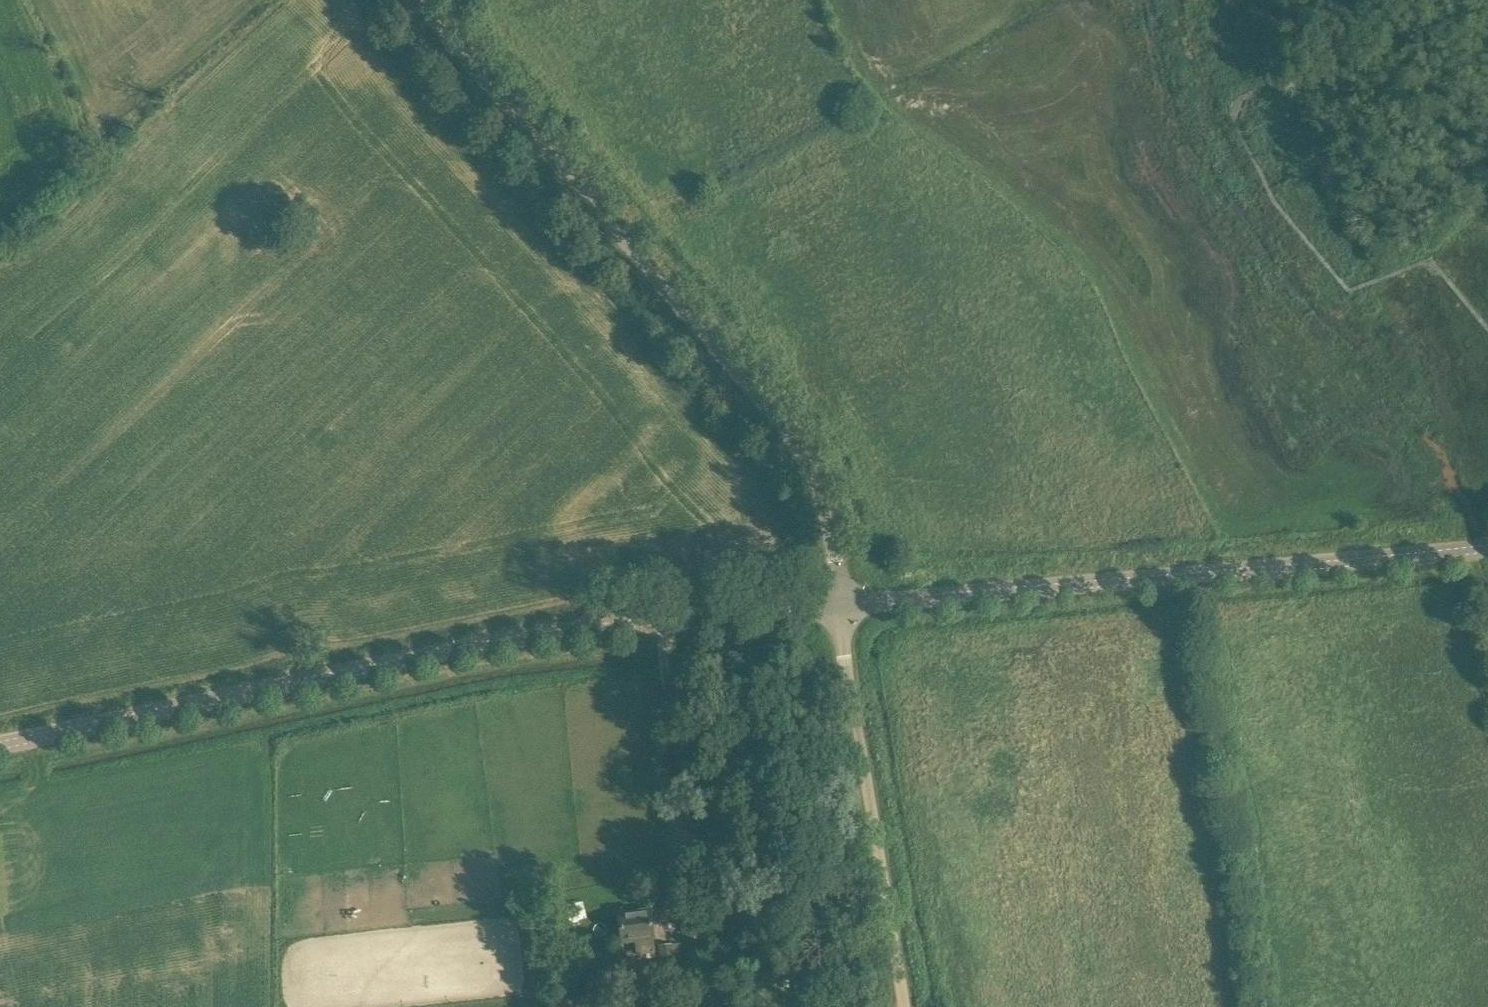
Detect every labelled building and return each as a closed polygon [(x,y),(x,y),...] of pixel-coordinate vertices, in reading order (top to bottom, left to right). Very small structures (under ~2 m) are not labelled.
[(692,916),(692,903),(683,903),(682,916),(692,916)] [(636,942),(638,955),(656,953),(650,909),(619,913),(622,943),(636,942)] [(673,956),(672,944),(660,945),(662,969),(681,967),(680,956),(673,956)] [(684,1006),(707,1006),(705,995),(683,999),(684,1006)]
